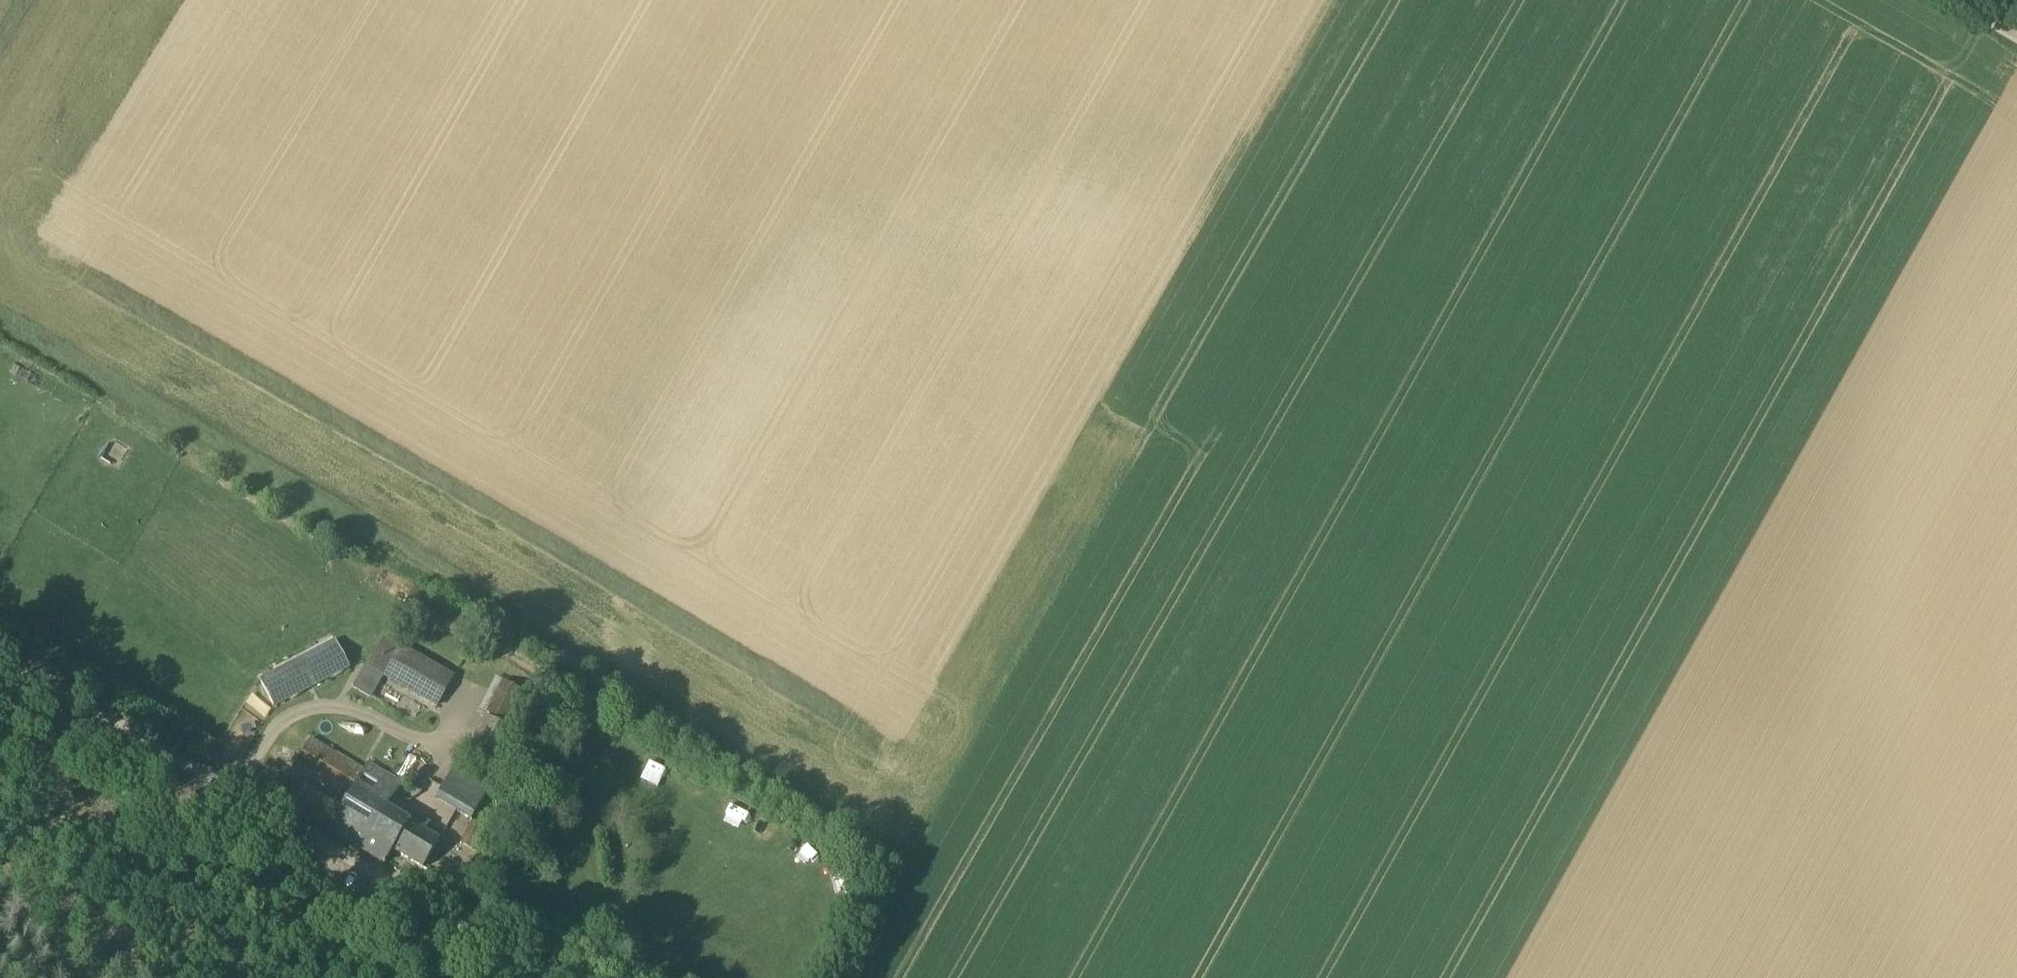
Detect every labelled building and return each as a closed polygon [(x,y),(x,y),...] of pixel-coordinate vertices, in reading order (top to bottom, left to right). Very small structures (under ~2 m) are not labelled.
[(384,638),(367,667),(434,705),(451,675),(384,638)] [(349,667),(338,647),(264,686),(274,706),(349,667)] [(522,692),(504,682),(487,714),(506,723),(522,692)] [(514,737),(483,720),(463,756),(494,773),(514,737)] [(402,785),(368,764),(364,771),(311,739),(294,768),(347,800),(328,830),(385,864),(393,850),(423,869),(440,841),(425,832),(430,825),(416,816),(411,824),(387,809),(402,785)] [(456,764),(436,798),(472,820),(492,785),(456,764)] [(484,827),(473,821),(461,844),(472,850),(484,827)]
